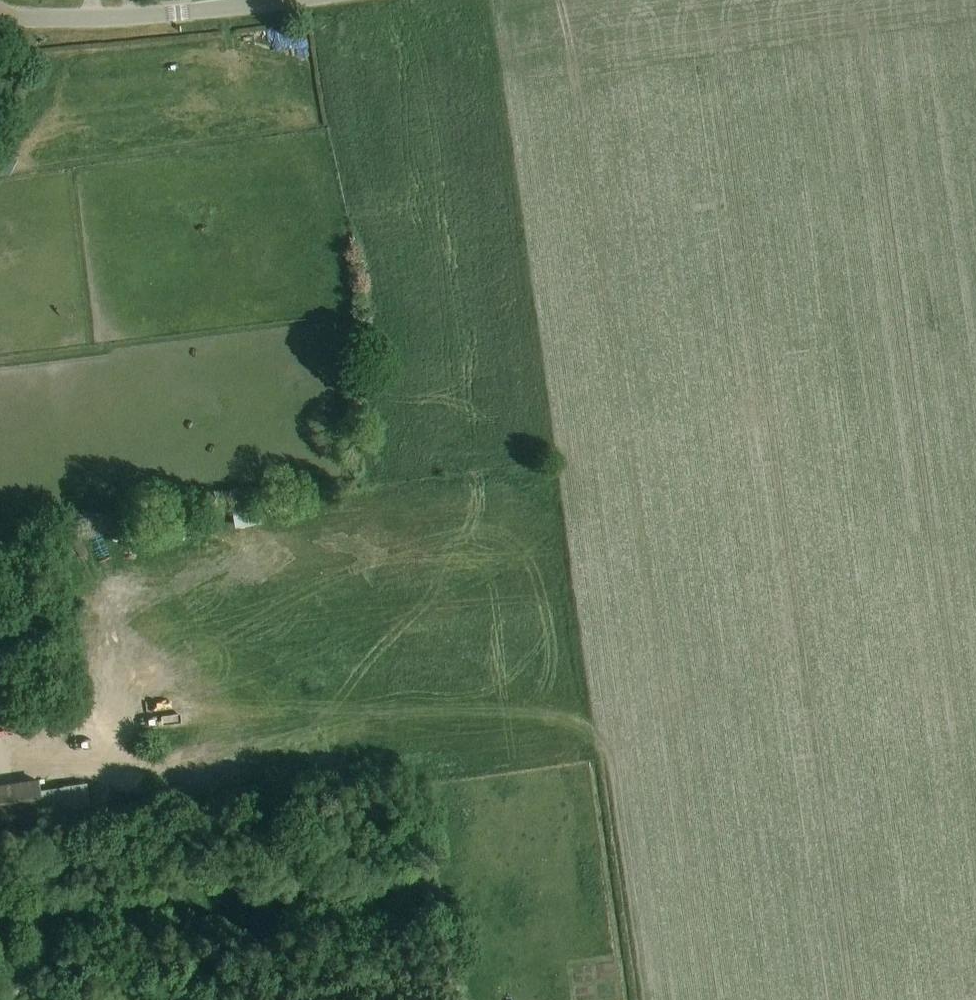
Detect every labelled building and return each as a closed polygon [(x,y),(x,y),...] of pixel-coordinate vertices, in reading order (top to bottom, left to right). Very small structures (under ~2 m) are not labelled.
[(236,506),(238,522),(263,519),(261,503),(236,506)] [(45,829),(93,823),(87,782),(40,788),(39,779),(0,784),(0,835),(45,829)]
